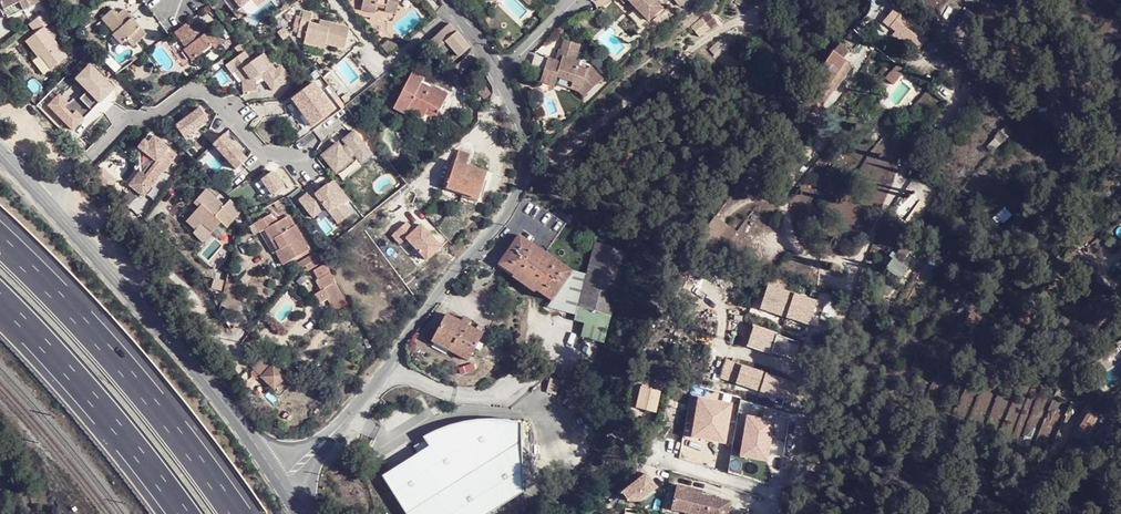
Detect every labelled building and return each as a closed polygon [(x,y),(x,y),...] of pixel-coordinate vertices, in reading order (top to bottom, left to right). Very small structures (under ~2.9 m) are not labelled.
[(6,19),(43,0),(0,0),(0,5),(6,19)] [(224,4),(237,20),(244,15),(239,8),(249,1),(250,0),(229,0),(224,4)] [(363,7),(376,9),(377,6),(387,7),(386,12),(397,14),(399,0),(364,0),(363,7)] [(533,9),(539,2),(537,0),(523,0),(533,9)] [(648,19),(662,4),(658,0),(629,0),(648,19)] [(249,1),(239,8),(244,15),(253,8),(249,1)] [(701,13),(705,10),(702,5),(697,9),(701,13)] [(127,41),(133,47),(146,36),(122,10),(116,16),(112,10),(101,20),(114,35),(113,37),(121,46),(127,41)] [(699,37),(716,22),(705,10),(701,13),(689,24),(699,37)] [(38,16),(26,25),(32,34),(23,42),(35,58),(36,57),(39,54),(44,60),(40,62),(46,70),(64,58),(42,28),(51,21),(48,11),(38,16)] [(925,32),(901,11),(890,25),(900,33),(914,45),(925,32)] [(952,32),(963,38),(970,26),(968,25),(974,16),(964,11),(952,32)] [(325,30),(318,27),(309,25),(311,16),(303,13),(297,33),(305,35),(303,45),(323,50),(324,45),(344,50),(349,30),(327,25),(325,30)] [(450,24),(431,40),(438,49),(447,41),(458,32),(450,24)] [(183,50),(191,61),(211,46),(214,49),(221,43),(211,29),(204,35),(197,25),(190,31),(185,25),(174,33),(185,48),(183,50)] [(458,32),(447,41),(452,47),(452,48),(463,38),(458,32)] [(914,45),(900,33),(897,36),(911,49),(914,45)] [(578,42),(562,37),(558,47),(556,47),(552,59),(545,56),(538,79),(551,84),(552,81),(554,74),(570,79),(569,81),(578,85),(587,93),(602,77),(588,65),(584,66),(576,64),(577,60),(572,58),(578,42)] [(381,47),(387,54),(397,46),(390,38),(381,47)] [(460,57),(471,47),(463,38),(452,48),(460,57)] [(447,41),(438,49),(443,54),(452,47),(447,41)] [(244,54),(223,71),(230,80),(237,74),(252,93),(266,83),(274,94),(290,82),(277,65),(267,73),(258,61),(252,65),(244,54)] [(856,67),(836,54),(815,85),(818,87),(811,97),(815,100),(817,96),(829,104),(834,96),(837,91),(839,92),(856,67)] [(455,68),(461,76),(473,66),(467,58),(455,68)] [(89,67),(76,81),(99,104),(113,90),(89,67)] [(898,75),(895,72),(890,78),(893,82),(898,75)] [(411,73),(392,108),(404,114),(408,107),(410,103),(425,111),(427,108),(437,113),(446,95),(431,87),(428,92),(418,87),(422,79),(411,73)] [(554,74),(552,81),(576,89),(584,96),(587,93),(578,85),(569,81),(570,79),(554,74)] [(314,86),(292,102),(313,128),(328,117),(324,112),(330,107),(314,86)] [(480,92),(485,99),(491,95),(486,88),(480,92)] [(58,96),(47,107),(72,131),(83,120),(58,96)] [(817,96),(815,100),(811,97),(806,106),(821,116),(829,104),(817,96)] [(410,103),(408,107),(433,120),(437,113),(427,108),(425,111),(410,103)] [(201,107),(175,127),(184,138),(210,119),(201,107)] [(989,138),(997,145),(1004,138),(995,130),(989,138)] [(155,135),(151,132),(139,147),(141,170),(147,174),(158,160),(144,150),(155,135)] [(354,132),(321,157),(335,174),(338,171),(344,178),(373,157),(354,132)] [(178,153),(155,135),(144,150),(158,160),(147,174),(141,170),(130,184),(144,196),(178,153)] [(225,136),(214,146),(236,170),(246,160),(225,136)] [(457,156),(447,189),(479,199),(487,173),(466,167),(470,155),(461,152),(459,157),(457,156)] [(110,175),(103,169),(96,177),(102,183),(110,175)] [(287,189),(273,173),(264,180),(270,189),(276,197),(287,189)] [(270,189),(264,180),(255,187),(262,196),(270,189)] [(311,192),(300,201),(313,218),(323,210),(337,228),(351,217),(327,187),(315,197),(311,192)] [(202,222),(212,232),(220,223),(223,226),(231,217),(224,210),(226,208),(208,190),(196,202),(201,207),(193,214),(187,221),(196,229),(198,227),(202,222)] [(201,207),(196,202),(189,209),(193,214),(201,207)] [(231,217),(223,226),(225,228),(238,209),(232,202),(226,208),(224,210),(231,217)] [(536,289),(539,291),(551,300),(570,271),(545,254),(566,224),(534,203),(514,233),(517,235),(496,266),(534,291),(536,289)] [(238,209),(225,228),(226,229),(242,213),(238,209)] [(284,247),(280,249),(279,250),(287,263),(311,249),(298,225),(293,228),(288,218),(280,222),(275,214),(260,222),(265,231),(270,229),(275,239),(279,237),(284,247)] [(198,227),(207,236),(212,232),(202,222),(198,227)] [(724,240),(727,226),(714,223),(711,236),(724,240)] [(279,237),(275,239),(280,249),(284,247),(279,237)] [(914,246),(905,239),(899,249),(907,255),(914,246)] [(588,244),(584,273),(576,312),(575,317),(586,320),(583,335),(605,340),(615,294),(624,252),(588,244)] [(302,268),(306,266),(321,257),(319,253),(300,263),(302,268)] [(348,302),(347,300),(349,298),(340,282),(333,271),(331,266),(318,272),(323,281),(320,282),(325,291),(328,289),(336,305),(334,306),(335,309),(348,302)] [(578,272),(570,271),(551,300),(547,306),(576,312),(584,273),(578,272)] [(350,306),(348,302),(335,309),(337,313),(350,306)] [(460,323),(445,314),(440,324),(434,336),(470,356),(482,334),(467,326),(470,321),(463,318),(460,323)] [(964,324),(974,329),(980,319),(971,314),(964,324)] [(467,362),(470,356),(434,336),(430,342),(467,362)] [(253,368),(274,389),(285,377),(270,362),(272,359),(267,354),(253,368)] [(656,417),(662,392),(640,388),(635,412),(656,417)] [(1078,430),(1088,435),(1096,417),(1086,412),(1078,430)] [(506,506),(523,495),(521,449),(520,425),(512,422),(497,419),(486,419),(474,420),(460,423),(449,427),(437,432),(422,440),(429,450),(386,477),(382,479),(405,513),(493,513),(506,506)] [(539,437),(539,425),(523,425),(522,437),(539,437)] [(1085,463),(1092,466),(1097,455),(1089,453),(1085,463)] [(675,488),(670,508),(695,513),(726,513),(729,502),(675,488)]
